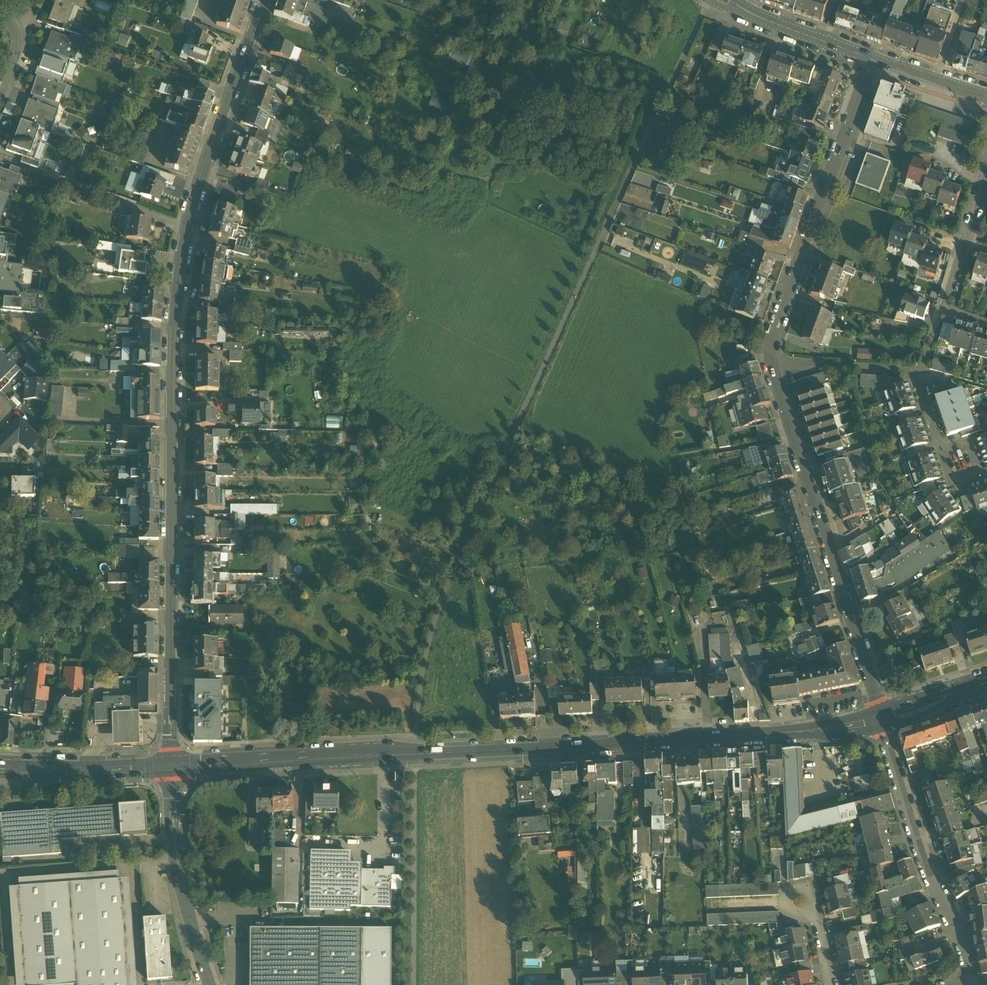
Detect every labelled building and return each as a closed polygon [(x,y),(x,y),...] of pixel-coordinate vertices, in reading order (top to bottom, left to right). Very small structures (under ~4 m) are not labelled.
[(49,18),(67,25),(74,5),(83,9),(86,0),(56,0),(49,18)] [(180,18),(191,22),(199,0),(187,0),(180,18)] [(233,0),(225,0),(216,25),(239,33),(249,6),(233,0)] [(765,3),(794,13),(799,0),(766,0),(765,3)] [(829,0),(799,0),(794,13),(822,23),(830,0),(829,0)] [(890,23),(898,26),(904,10),(908,0),(898,0),(896,4),(890,23)] [(924,10),(930,12),(931,8),(933,8),(935,0),(928,0),(924,10)] [(296,8),(278,1),(273,14),(291,20),(294,13),(296,8)] [(307,4),(301,2),(298,2),(296,8),(304,11),(307,4)] [(896,4),(889,2),(883,20),(885,21),(884,24),(889,26),(890,23),(896,4)] [(312,6),(310,13),(327,19),(332,21),(334,14),(312,6)] [(304,11),(296,8),(294,13),(297,15),(302,17),(304,11)] [(860,15),(841,8),(834,27),(853,34),(859,17),(860,15)] [(933,8),(931,8),(930,12),(926,23),(948,30),(953,15),(933,8)] [(327,19),(310,13),(308,18),(307,21),(312,23),(311,25),(324,30),(327,19)] [(873,21),(859,17),(853,34),(867,39),(873,21)] [(884,24),(873,20),(873,21),(867,39),(882,44),(889,26),(884,24)] [(898,26),(890,23),(889,26),(882,44),(909,53),(916,32),(912,31),(912,29),(909,28),(908,30),(898,26)] [(948,30),(926,23),(923,32),(929,32),(945,37),(948,30)] [(208,28),(196,24),(193,31),(197,32),(205,35),(208,28)] [(929,32),(923,32),(917,30),(916,32),(909,53),(930,61),(930,60),(936,62),(945,37),(929,32)] [(68,39),(81,43),(83,37),(70,32),(68,39)] [(205,35),(197,32),(195,38),(206,42),(208,36),(205,35)] [(68,39),(52,33),(45,52),(71,61),(74,62),(81,43),(68,39)] [(121,34),(119,44),(129,46),(131,36),(121,34)] [(728,38),(716,34),(709,49),(722,54),(728,38)] [(985,38),(978,36),(976,42),(975,42),(983,45),(985,38)] [(206,42),(195,38),(188,57),(206,63),(212,48),(205,45),(206,42)] [(746,45),(728,38),(722,54),(741,61),(746,45)] [(293,47),(274,40),(269,54),(288,61),(293,47)] [(976,42),(971,40),(967,52),(972,54),(975,42),(976,42)] [(983,45),(975,42),(972,54),(971,55),(977,57),(978,54),(979,55),(981,51),(983,45)] [(758,48),(746,45),(741,61),(738,69),(747,72),(748,68),(756,70),(763,51),(763,50),(758,48)] [(453,48),(448,60),(469,68),(473,55),(453,48)] [(967,52),(958,50),(953,67),(966,71),(971,55),(972,54),(967,52)] [(35,75),(38,75),(62,84),(71,61),(45,52),(44,51),(35,75)] [(986,52),(981,51),(979,55),(978,54),(977,57),(984,59),(986,52)] [(796,62),(775,55),(767,81),(787,88),(790,80),(796,62)] [(977,57),(971,55),(966,71),(979,75),(984,59),(977,57)] [(984,59),(979,75),(986,78),(986,60),(984,59)] [(815,68),(796,62),(790,80),(809,86),(811,80),(815,68)] [(298,69),(287,65),(285,70),(296,74),(298,69)] [(825,72),(815,68),(811,80),(821,83),(825,72)] [(484,75),(469,69),(465,80),(472,82),(481,85),(484,75)] [(270,76),(253,70),(248,83),(257,86),(265,89),(267,84),(270,76)] [(842,78),(825,72),(821,83),(826,85),(822,97),(833,102),(842,78)] [(761,77),(754,74),(751,85),(757,87),(761,77)] [(62,84),(38,75),(31,94),(34,95),(53,102),(57,93),(66,96),(69,87),(62,84)] [(472,82),(465,80),(460,94),(466,96),(472,82)] [(279,86),(270,83),(269,85),(267,84),(265,89),(276,93),(278,89),(279,86)] [(265,89),(257,86),(249,109),(268,115),(276,93),(265,89)] [(894,93),(882,89),(878,101),(877,100),(865,134),(888,143),(897,115),(909,120),(911,115),(915,103),(917,99),(905,95),(906,92),(896,88),(894,93)] [(179,92),(173,89),(170,96),(174,97),(177,98),(179,92)] [(215,98),(196,91),(194,95),(191,103),(193,104),(210,110),(215,98)] [(191,96),(179,92),(177,98),(191,103),(194,95),(191,96)] [(53,102),(34,95),(31,101),(29,100),(21,121),(45,130),(50,131),(60,105),(53,102)] [(822,97),(816,95),(811,109),(828,115),(833,102),(822,97)] [(191,103),(177,98),(175,104),(190,110),(193,104),(191,103)] [(435,98),(433,106),(440,109),(443,101),(435,98)] [(14,116),(18,105),(8,101),(4,112),(14,116)] [(920,105),(915,103),(911,115),(917,117),(920,105)] [(210,110),(193,104),(190,110),(188,116),(206,122),(210,110)] [(926,107),(920,105),(917,117),(922,119),(926,107)] [(931,109),(926,107),(922,119),(927,120),(931,109)] [(811,109),(809,108),(807,114),(803,113),(801,120),(800,121),(814,126),(823,129),(828,115),(811,109)] [(268,115),(249,109),(244,124),(263,130),(268,115)] [(936,110),(931,109),(927,120),(932,122),(936,110)] [(941,112),(936,110),(932,122),(937,124),(941,112)] [(162,114),(160,120),(166,122),(169,114),(163,111),(162,114)] [(946,114),(941,112),(937,124),(942,126),(942,125),(943,125),(946,114)] [(184,119),(169,114),(166,122),(179,127),(184,129),(186,124),(184,123),(184,121),(184,119)] [(951,116),(946,114),(943,125),(947,127),(951,116)] [(206,122),(188,116),(186,124),(184,129),(201,135),(206,122)] [(951,116),(947,127),(952,128),(956,117),(951,116)] [(814,126),(800,121),(801,120),(794,117),(792,124),(801,127),(812,131),(814,126)] [(962,119),(956,117),(952,128),(958,130),(962,119)] [(962,119),(958,130),(962,132),(966,121),(962,119)] [(34,161),(45,130),(21,121),(18,120),(6,151),(23,157),(34,161)] [(971,122),(966,121),(962,132),(967,134),(971,122)] [(977,124),(971,122),(967,134),(973,135),(977,124)] [(977,124),(973,135),(978,137),(982,126),(977,124)] [(942,126),(938,137),(943,139),(947,127),(943,125),(942,125),(942,126)] [(184,129),(179,127),(173,144),(195,152),(201,135),(184,129)] [(812,131),(801,127),(798,134),(810,138),(812,131)] [(947,127),(943,139),(948,140),(952,128),(947,127)] [(952,128),(948,140),(953,142),(958,130),(952,128)] [(958,130),(953,142),(958,144),(962,132),(958,130)] [(962,132),(958,144),(964,145),(967,134),(962,132)] [(154,137),(142,133),(132,161),(143,165),(154,137)] [(810,138),(798,134),(796,140),(801,142),(802,141),(813,145),(814,142),(809,140),(810,138)] [(973,135),(967,134),(964,145),(969,147),(973,135)] [(978,137),(973,135),(969,147),(974,149),(978,137)] [(267,141),(255,136),(253,142),(260,145),(264,147),(267,141)] [(253,142),(240,137),(234,152),(256,161),(259,154),(257,154),(260,145),(253,142)] [(813,145),(802,141),(801,142),(799,148),(794,146),(792,153),(811,160),(816,146),(813,145)] [(195,152),(173,144),(165,167),(187,175),(195,152)] [(256,161),(234,152),(228,168),(249,175),(252,166),(254,167),(256,161)] [(811,160),(792,153),(789,161),(791,162),(789,168),(786,176),(805,183),(807,183),(810,176),(806,174),(811,160)] [(891,162),(868,154),(857,185),(880,194),(891,162)] [(34,161),(23,157),(21,162),(38,168),(40,163),(34,161)] [(931,166),(914,160),(907,179),(915,182),(914,185),(924,188),(929,172),(931,166)] [(295,163),(294,169),(301,171),(302,164),(295,163)] [(774,178),(784,182),(803,189),(805,183),(786,176),(789,168),(779,164),(774,178)] [(30,173),(11,166),(9,172),(20,175),(20,176),(28,179),(30,173)] [(0,168),(0,192),(7,195),(11,185),(16,187),(20,176),(20,175),(9,172),(0,168)] [(162,180),(164,173),(150,168),(147,175),(162,180)] [(946,178),(929,172),(924,188),(923,191),(930,193),(929,196),(939,200),(944,184),(946,178)] [(175,177),(164,173),(162,180),(165,182),(172,185),(175,177)] [(162,180),(147,175),(144,182),(140,195),(158,202),(165,182),(162,180)] [(139,180),(134,193),(140,195),(144,182),(139,180)] [(803,189),(784,182),(782,188),(783,188),(791,191),(800,194),(803,189)] [(660,184),(658,191),(671,195),(673,188),(660,184)] [(962,190),(944,184),(939,200),(938,202),(945,205),(944,208),(955,212),(962,190)] [(791,191),(783,188),(778,203),(785,205),(788,195),(790,196),(791,191)] [(800,194),(791,191),(790,196),(788,195),(785,205),(788,206),(803,212),(809,197),(800,194)] [(735,204),(722,200),(720,206),(733,210),(735,204)] [(622,202),(620,210),(632,215),(629,223),(642,227),(647,211),(622,202)] [(235,209),(216,203),(212,220),(231,225),(235,226),(238,226),(240,218),(234,216),(235,209)] [(133,209),(121,204),(120,215),(131,217),(131,216),(132,216),(133,209)] [(803,212),(788,206),(785,213),(783,218),(799,224),(803,212)] [(780,211),(772,208),(770,214),(782,218),(783,218),(785,213),(780,211)] [(769,214),(760,211),(758,217),(766,220),(769,214)] [(770,214),(769,214),(766,220),(780,224),(782,218),(770,214)] [(132,216),(131,216),(131,217),(129,228),(128,228),(126,238),(147,241),(150,219),(132,216)] [(783,218),(782,218),(780,224),(778,231),(795,236),(799,224),(783,218)] [(231,225),(212,220),(208,234),(228,239),(231,225)] [(616,225),(614,232),(625,235),(627,228),(616,225)] [(913,231),(896,225),(889,244),(896,246),(895,249),(905,252),(911,237),(913,231)] [(760,232),(753,230),(751,236),(758,238),(760,232)] [(795,236),(778,231),(775,237),(773,243),(790,249),(795,236)] [(775,237),(760,232),(758,238),(764,241),(773,243),(775,237)] [(0,233),(0,263),(7,264),(9,246),(15,246),(17,235),(0,233)] [(747,244),(762,249),(764,241),(758,238),(750,236),(747,244)] [(928,243),(911,237),(905,252),(904,255),(912,258),(911,261),(920,264),(926,248),(928,243)] [(251,243),(237,239),(235,246),(249,249),(251,243)] [(131,246),(113,243),(111,251),(121,252),(130,253),(131,246)] [(762,249),(747,244),(745,250),(757,254),(760,255),(762,249)] [(225,249),(206,246),(203,261),(222,265),(225,249)] [(944,254),(926,248),(920,264),(919,267),(926,269),(926,272),(936,276),(944,254)] [(717,262),(687,251),(683,265),(704,272),(707,265),(715,268),(717,262)] [(130,253),(121,252),(118,271),(142,274),(145,255),(140,254),(140,253),(137,253),(137,254),(130,253)] [(760,255),(757,254),(756,258),(753,257),(748,273),(750,273),(768,280),(775,260),(760,255)] [(980,255),(973,274),(986,279),(986,258),(980,255)] [(222,265),(203,261),(200,283),(220,285),(222,285),(223,279),(230,280),(232,279),(233,269),(231,267),(225,266),(225,265),(222,265)] [(0,263),(0,285),(20,288),(21,281),(22,282),(22,278),(21,277),(23,266),(7,264),(0,263)] [(842,271),(822,263),(811,293),(831,301),(842,271),(843,271),(842,271)] [(852,269),(844,266),(842,271),(843,271),(842,271),(853,275),(855,270),(852,269)] [(661,279),(671,282),(673,277),(663,273),(661,279)] [(768,280),(750,273),(743,293),(760,299),(768,280)] [(875,278),(864,274),(862,279),(873,284),(875,278)] [(984,286),(986,279),(973,274),(971,282),(984,286)] [(147,281),(134,279),(133,286),(137,287),(138,287),(144,287),(146,287),(147,281)] [(220,285),(200,283),(199,300),(218,302),(220,285)] [(709,299),(713,287),(706,284),(701,296),(709,299)] [(0,285),(0,291),(19,293),(20,288),(0,285)] [(146,287),(144,287),(143,298),(142,303),(162,305),(164,289),(146,287)] [(0,291),(0,300),(2,300),(1,311),(37,315),(39,295),(0,291)] [(760,299),(743,293),(735,313),(753,319),(760,299)] [(906,295),(899,313),(916,320),(916,318),(924,321),(929,308),(925,306),(926,303),(906,295)] [(64,302),(57,302),(56,309),(64,310),(64,302)] [(162,305),(142,303),(141,313),(141,319),(142,319),(161,321),(162,305)] [(847,305),(836,303),(834,309),(846,311),(847,305)] [(238,308),(227,307),(227,327),(238,327),(238,308)] [(831,314),(813,308),(808,323),(826,329),(831,314)] [(216,311),(196,311),(196,327),(216,327),(216,311)] [(141,319),(116,317),(115,324),(124,325),(135,326),(141,326),(142,319),(141,319)] [(962,324),(957,322),(956,327),(951,344),(951,346),(961,349),(968,325),(968,326),(969,324),(963,322),(962,324)] [(826,329),(808,323),(802,338),(820,345),(828,345),(834,330),(826,329)] [(950,325),(944,323),(940,335),(947,337),(950,325)] [(135,326),(124,325),(123,333),(134,333),(135,326)] [(956,327),(950,325),(947,337),(945,343),(951,344),(956,327)] [(968,326),(968,325),(961,349),(971,352),(978,330),(979,327),(973,325),(972,327),(968,326)] [(216,327),(196,327),(195,344),(216,344),(216,327)] [(978,330),(971,352),(970,354),(981,357),(986,336),(986,331),(982,330),(982,332),(978,330)] [(48,332),(38,331),(38,339),(48,340),(48,332)] [(160,334),(139,333),(139,349),(160,350),(160,334)] [(139,349),(130,349),(130,348),(121,348),(121,361),(130,361),(130,365),(136,365),(159,366),(160,350),(139,349)] [(858,349),(857,360),(878,361),(878,350),(858,349)] [(233,350),(230,350),(230,361),(242,361),(242,350),(233,350)] [(737,358),(739,363),(751,360),(749,354),(737,358)] [(5,357),(0,362),(0,383),(5,378),(15,367),(5,357)] [(219,358),(196,358),(196,390),(218,390),(219,358)] [(741,370),(758,364),(756,358),(751,360),(739,363),(736,364),(738,371),(741,370)] [(934,358),(930,370),(936,371),(939,360),(934,358)] [(97,369),(106,369),(107,359),(97,359),(97,369)] [(945,362),(939,360),(936,371),(942,373),(945,362)] [(42,374),(30,361),(20,371),(26,377),(25,381),(26,381),(26,380),(42,382),(42,374)] [(121,361),(119,361),(112,361),(112,372),(124,372),(135,372),(136,372),(136,365),(130,365),(130,361),(121,361)] [(951,363),(945,362),(942,373),(948,375),(951,363)] [(957,365),(951,363),(948,375),(953,376),(957,365)] [(758,364),(741,370),(743,377),(745,382),(762,377),(758,364)] [(15,367),(5,378),(9,382),(20,371),(16,367),(15,367)] [(824,373),(818,375),(821,386),(823,386),(827,384),(824,373)] [(818,375),(812,376),(816,388),(821,386),(818,375)] [(812,376),(806,378),(810,390),(816,388),(812,376)] [(159,378),(139,377),(139,378),(135,378),(131,377),(131,386),(139,386),(139,391),(159,391),(159,378)] [(762,377),(745,382),(746,388),(749,396),(766,390),(762,377)] [(896,378),(885,377),(884,389),(885,391),(899,386),(896,378)] [(806,378),(801,380),(804,391),(810,390),(806,378)] [(42,382),(26,380),(26,381),(25,391),(24,391),(24,400),(35,401),(35,400),(44,401),(46,382),(42,382)] [(804,391),(801,380),(795,382),(799,393),(804,391)] [(736,385),(733,386),(735,393),(745,390),(744,388),(746,388),(745,382),(736,385)] [(885,391),(884,392),(888,404),(913,395),(910,388),(909,389),(907,384),(899,386),(885,391)] [(729,387),(726,388),(729,395),(735,393),(733,386),(729,387)] [(799,393),(798,393),(802,404),(826,396),(823,386),(821,386),(816,388),(810,390),(804,391),(799,393)] [(64,387),(52,387),(49,414),(61,415),(64,387)] [(79,397),(84,396),(88,396),(88,388),(79,388),(79,397)] [(950,389),(938,393),(940,398),(952,395),(950,389)] [(749,396),(752,409),(763,406),(770,404),(766,390),(749,396)] [(139,391),(131,391),(131,419),(159,419),(159,391),(139,391)] [(952,395),(940,398),(937,400),(938,403),(936,404),(938,410),(940,409),(965,400),(962,391),(952,395)] [(913,395),(888,404),(892,416),(897,414),(909,410),(915,408),(914,403),(915,402),(913,395)] [(752,409),(749,396),(739,399),(740,405),(737,406),(744,427),(768,420),(763,406),(752,409)] [(826,396),(802,404),(805,414),(830,407),(826,396)] [(965,400),(940,409),(941,412),(939,413),(941,419),(943,418),(968,409),(965,400)] [(242,403),(228,403),(228,411),(242,411),(242,405),(242,403)] [(250,405),(242,405),(242,411),(242,423),(258,423),(259,423),(259,403),(251,403),(250,405)] [(270,403),(259,403),(259,423),(258,423),(258,426),(263,426),(263,430),(270,430),(270,416),(270,403)] [(830,407),(805,414),(808,425),(833,417),(830,407)] [(215,410),(195,409),(195,426),(215,426),(215,410)] [(968,409),(943,418),(944,421),(942,422),(944,428),(946,427),(946,426),(971,418),(968,409)] [(909,410),(897,414),(899,420),(911,416),(909,410)] [(911,416),(899,420),(901,425),(912,421),(911,416)] [(833,417),(808,425),(811,435),(836,427),(833,417)] [(971,418),(946,426),(946,427),(947,430),(945,430),(947,436),(960,432),(974,427),(971,418)] [(0,438),(0,454),(11,454),(11,447),(18,440),(28,450),(39,439),(19,419),(0,438)] [(901,425),(896,427),(900,439),(925,431),(922,424),(921,424),(919,419),(901,425)] [(769,424),(757,428),(762,441),(773,439),(769,424)] [(128,427),(117,426),(116,432),(116,443),(127,444),(127,438),(128,427)] [(974,427),(960,432),(962,437),(979,432),(977,426),(974,427)] [(836,427),(811,435),(815,446),(839,438),(836,427)] [(230,430),(213,430),(212,438),(230,439),(230,430)] [(925,431),(900,439),(904,451),(906,451),(921,445),(927,443),(926,438),(927,438),(925,431)] [(271,441),(287,442),(287,432),(271,432),(271,441)] [(159,433),(141,433),(141,438),(141,444),(159,445),(159,433)] [(718,438),(721,447),(731,444),(728,435),(718,438)] [(978,439),(979,444),(978,444),(980,451),(986,449),(986,435),(985,436),(978,439)] [(212,438),(195,438),(195,451),(212,451),(212,438)] [(839,438),(815,446),(818,456),(824,454),(836,451),(843,449),(839,438)] [(141,444),(139,444),(139,448),(139,458),(159,458),(159,445),(141,444)] [(921,445),(906,451),(908,456),(923,451),(921,445)] [(784,448),(765,454),(768,462),(787,456),(784,448)] [(212,451),(195,451),(195,465),(214,465),(214,459),(212,458),(212,451)] [(836,451),(824,454),(826,460),(837,457),(836,451)] [(923,451),(908,456),(910,462),(925,457),(923,451)] [(910,462),(908,463),(912,475),(937,466),(934,459),(933,459),(931,454),(925,457),(910,462)] [(787,456),(768,462),(770,470),(773,470),(789,464),(787,456)] [(139,458),(138,458),(137,472),(140,472),(159,472),(159,458),(139,458)] [(848,460),(821,469),(825,480),(823,481),(824,486),(827,486),(830,495),(834,493),(856,486),(854,480),(851,482),(846,468),(850,467),(848,460)] [(789,464),(773,470),(777,482),(793,477),(789,464)] [(937,466),(912,475),(916,487),(919,486),(933,481),(940,479),(938,474),(939,473),(937,466)] [(159,472),(140,472),(140,479),(140,485),(141,485),(159,486),(159,472)] [(214,476),(195,476),(194,491),(214,491),(214,476)] [(22,478),(11,478),(11,497),(34,497),(34,489),(35,489),(35,479),(35,478),(22,478)] [(933,481),(919,486),(921,492),(923,491),(923,490),(935,486),(933,481)] [(974,485),(975,486),(970,488),(972,494),(977,510),(978,511),(986,508),(986,498),(982,482),(974,485)] [(159,486),(141,485),(141,492),(141,499),(159,500),(159,486)] [(856,486),(834,493),(844,522),(847,521),(859,517),(866,515),(857,486),(856,486)] [(935,486),(923,490),(923,491),(927,501),(938,494),(935,486)] [(788,487),(779,490),(782,499),(784,506),(801,501),(797,488),(789,490),(788,487)] [(927,501),(924,504),(931,514),(953,500),(949,493),(947,494),(945,490),(938,494),(927,501)] [(214,491),(194,491),(194,509),(218,509),(218,504),(218,491),(214,491)] [(977,510),(972,494),(967,496),(971,510),(971,509),(972,511),(977,510)] [(351,497),(352,505),(360,505),(360,496),(351,497)] [(967,496),(961,498),(966,513),(971,510),(967,496)] [(140,499),(129,499),(129,506),(140,507),(140,499)] [(141,499),(140,499),(140,507),(140,513),(159,514),(159,500),(141,499)] [(953,500),(931,514),(938,525),(959,511),(956,507),(957,506),(953,500)] [(801,501),(784,506),(786,511),(788,519),(805,513),(801,501)] [(231,505),(230,515),(240,515),(276,516),(276,506),(231,505)] [(140,513),(139,513),(139,526),(158,527),(159,514),(140,513)] [(805,513),(788,519),(791,526),(792,531),(809,526),(805,513)] [(230,523),(230,530),(238,530),(240,530),(240,515),(230,515),(230,523)] [(859,517),(847,521),(851,533),(862,526),(859,517)] [(888,520),(879,525),(887,536),(895,530),(888,520)] [(214,521),(194,521),(194,530),(214,530),(214,523),(214,521)] [(158,527),(139,526),(139,540),(158,540),(158,527)] [(809,526),(792,531),(800,555),(816,550),(809,526)] [(214,530),(194,530),(194,539),(214,539),(214,530)] [(230,530),(214,530),(214,539),(230,539),(230,530)] [(238,530),(230,530),(230,539),(231,545),(243,545),(243,538),(238,538),(238,530)] [(877,573),(870,574),(873,582),(874,586),(877,585),(879,590),(895,584),(896,585),(950,551),(938,532),(919,545),(913,536),(896,547),(897,549),(882,559),(882,560),(886,566),(877,573)] [(865,534),(850,544),(852,547),(840,553),(844,564),(857,559),(857,561),(858,562),(866,557),(862,547),(870,544),(865,534)] [(254,555),(254,545),(237,545),(237,549),(240,549),(240,555),(254,555)] [(136,546),(127,546),(127,557),(140,558),(139,546),(136,546)] [(816,550),(800,555),(806,576),(823,571),(816,550)] [(266,552),(266,574),(279,574),(279,552),(266,552)] [(212,556),(194,556),(194,574),(212,574),(212,568),(212,556)] [(220,562),(220,556),(212,556),(212,568),(220,568),(220,566),(225,566),(225,562),(220,562)] [(882,560),(875,565),(877,573),(886,566),(882,560)] [(158,561),(139,561),(139,575),(136,578),(136,583),(140,583),(158,583),(158,561)] [(875,565),(868,567),(870,574),(877,573),(875,565)] [(868,567),(851,572),(856,587),(873,582),(870,574),(868,567)] [(823,571),(806,576),(813,597),(817,596),(830,592),(823,571)] [(212,574),(194,574),(194,585),(212,585),(227,585),(228,585),(228,574),(212,574)] [(267,592),(267,585),(278,585),(278,580),(260,580),(260,584),(248,584),(248,591),(267,592)] [(873,582),(856,587),(861,602),(877,597),(874,586),(873,582)] [(158,583),(140,583),(140,589),(140,594),(158,594),(158,583)] [(212,585),(194,585),(194,603),(212,603),(212,595),(212,585)] [(227,585),(212,585),(212,595),(227,595),(227,585)] [(830,592),(817,596),(821,610),(834,606),(830,592)] [(899,592),(885,600),(889,605),(902,598),(899,592)] [(140,594),(138,594),(138,610),(158,611),(158,594),(140,594)] [(674,595),(670,603),(678,607),(682,599),(674,595)] [(817,596),(813,597),(805,599),(809,614),(815,612),(821,610),(817,596)] [(889,605),(887,606),(892,616),(887,619),(890,625),(906,617),(911,615),(905,604),(902,599),(902,598),(889,605)] [(821,610),(815,612),(817,617),(813,619),(815,624),(816,630),(818,629),(839,622),(834,606),(821,610)] [(242,607),(210,607),(210,624),(242,624),(242,607)] [(906,617),(890,625),(895,634),(897,633),(900,637),(914,630),(914,629),(910,623),(909,623),(906,617)] [(966,630),(962,619),(951,624),(954,634),(966,630)] [(806,624),(794,627),(795,635),(796,634),(807,632),(816,630),(815,624),(807,626),(806,624)] [(138,626),(134,626),(134,627),(134,657),(158,657),(158,626),(138,626)] [(527,675),(517,626),(505,628),(515,677),(527,675)] [(914,630),(900,637),(904,645),(924,636),(919,626),(914,629),(914,630)] [(792,628),(786,629),(788,637),(795,635),(794,627),(792,628)] [(965,637),(966,643),(971,657),(986,651),(986,630),(965,637)] [(965,637),(963,631),(954,634),(958,645),(966,643),(965,637)] [(807,632),(796,634),(799,641),(809,637),(807,632)] [(954,634),(944,637),(945,643),(946,643),(948,648),(958,645),(954,634)] [(725,635),(719,636),(721,658),(731,658),(730,635),(725,635)] [(708,636),(710,659),(721,658),(719,636),(711,636),(708,636)] [(821,637),(810,641),(816,653),(826,649),(821,637)] [(218,639),(194,639),(193,658),(213,658),(217,658),(218,639)] [(810,641),(800,644),(804,657),(816,653),(810,641)] [(945,643),(919,652),(926,671),(952,662),(948,648),(946,643),(945,643)] [(758,644),(747,647),(752,664),(762,662),(761,655),(762,655),(758,644)] [(832,669),(796,677),(799,697),(859,685),(846,645),(827,652),(832,669)] [(552,649),(543,650),(544,663),(554,662),(552,649)] [(3,664),(12,664),(12,650),(4,650),(3,664)] [(213,658),(193,658),(193,671),(209,671),(213,672),(213,671),(213,658)] [(605,660),(593,662),(596,673),(607,671),(605,660)] [(665,661),(655,662),(655,678),(657,701),(676,700),(675,676),(666,676),(665,661)] [(912,662),(897,669),(899,672),(895,674),(896,678),(915,668),(912,662)] [(44,665),(28,664),(24,699),(46,701),(47,702),(48,690),(41,690),(43,675),(44,665)] [(44,665),(43,675),(52,676),(54,666),(44,665)] [(892,665),(877,672),(881,685),(896,678),(895,674),(892,665)] [(738,668),(726,671),(728,677),(732,692),(739,690),(743,689),(738,668)] [(83,670),(67,669),(65,692),(81,693),(83,670)] [(158,669),(139,669),(139,714),(157,714),(158,669)] [(527,675),(515,677),(516,685),(528,682),(527,675)] [(694,675),(675,676),(676,700),(696,699),(695,683),(694,675)] [(728,677),(709,678),(709,697),(733,697),(732,692),(728,677)] [(794,677),(769,680),(770,684),(771,693),(772,693),(774,706),(800,702),(799,697),(796,677),(794,677)] [(642,679),(623,681),(624,702),(643,701),(642,679)] [(623,681),(606,681),(607,703),(624,702),(623,681)] [(223,683),(193,683),(193,692),(192,692),(191,737),(193,737),(193,743),(223,743),(223,741),(223,736),(224,736),(224,693),(223,693),(223,683)] [(597,683),(589,683),(590,696),(591,696),(591,700),(599,700),(598,686),(597,683)] [(556,688),(547,688),(549,698),(557,698),(556,688)] [(563,688),(556,688),(557,698),(560,698),(560,697),(567,697),(567,694),(563,694),(563,688)] [(739,690),(732,692),(733,697),(735,703),(739,703),(741,699),(739,692),(739,690)] [(65,692),(61,692),(59,708),(80,710),(81,693),(65,692)] [(518,698),(508,698),(508,695),(500,695),(502,718),(519,717),(518,698)] [(532,696),(518,696),(518,698),(519,717),(535,717),(534,696),(532,696)] [(590,696),(575,697),(576,715),(592,714),(591,700),(591,696),(590,696)] [(130,697),(103,698),(103,704),(94,704),(95,723),(95,724),(112,724),(114,724),(114,715),(130,715),(130,712),(130,697)] [(567,697),(560,697),(560,698),(560,716),(576,715),(575,697),(567,697)] [(46,701),(24,699),(23,714),(45,716),(46,701)] [(650,703),(645,702),(641,719),(656,722),(658,713),(648,711),(650,703)] [(739,703),(735,703),(735,722),(749,721),(748,703),(739,703)] [(970,710),(976,728),(985,724),(986,724),(986,714),(984,705),(970,710)] [(970,710),(956,714),(963,732),(963,734),(969,732),(976,729),(976,728),(970,710)] [(113,745),(139,744),(138,728),(138,712),(130,712),(130,715),(114,715),(114,724),(112,724),(112,733),(113,745)] [(956,714),(940,720),(946,738),(950,737),(958,734),(963,732),(956,714)] [(0,717),(0,730),(13,732),(14,719),(0,717)] [(940,720),(929,723),(935,742),(946,738),(940,720)] [(935,742),(929,723),(916,728),(922,746),(935,742)] [(916,728),(901,733),(899,737),(907,762),(915,759),(912,752),(917,751),(916,748),(922,746),(916,728)] [(12,745),(13,732),(0,730),(0,744),(12,745)] [(963,732),(958,734),(959,736),(956,737),(956,739),(961,753),(969,751),(963,734),(963,732)] [(977,749),(972,735),(971,734),(970,735),(969,732),(963,734),(969,751),(970,752),(977,749)] [(802,749),(782,750),(783,768),(801,768),(803,767),(802,749)] [(977,749),(970,752),(972,758),(980,756),(977,749)] [(767,750),(753,751),(754,769),(758,769),(759,777),(763,777),(769,777),(767,750)] [(782,750),(767,750),(769,777),(769,781),(783,780),(783,768),(782,750)] [(753,751),(740,752),(741,770),(750,769),(754,769),(753,751)] [(969,751),(961,753),(958,754),(962,764),(973,761),(972,758),(970,752),(969,751)] [(727,752),(714,753),(714,773),(722,773),(728,772),(728,771),(727,752)] [(740,752),(727,752),(728,771),(731,771),(736,771),(741,771),(741,770),(740,752)] [(714,753),(700,753),(700,758),(701,773),(710,773),(714,773),(714,753)] [(663,755),(645,756),(646,775),(657,775),(663,774),(663,759),(663,755)] [(677,760),(677,779),(678,785),(702,783),(701,773),(700,758),(677,760)] [(663,759),(663,774),(664,779),(669,779),(677,779),(677,760),(677,759),(663,759)] [(632,762),(624,762),(624,764),(623,764),(624,786),(633,786),(632,762)] [(616,763),(597,764),(597,782),(598,793),(604,793),(604,786),(605,782),(609,782),(609,784),(617,784),(616,763)] [(597,764),(577,765),(578,783),(584,782),(584,783),(590,783),(597,782),(597,764)] [(562,766),(551,766),(551,776),(545,777),(546,788),(551,788),(552,792),(553,792),(553,794),(555,797),(560,796),(561,794),(561,792),(562,791),(562,797),(570,797),(570,785),(578,785),(578,783),(577,765),(561,765),(562,766)] [(801,768),(783,768),(783,780),(784,793),(799,792),(802,792),(801,768)] [(929,768),(918,772),(920,778),(931,774),(929,768)] [(750,769),(741,770),(741,771),(742,792),(748,792),(748,784),(747,784),(747,781),(751,781),(750,769)] [(931,774),(920,778),(922,783),(933,780),(931,774)] [(545,777),(533,778),(533,781),(535,801),(537,818),(549,817),(546,788),(545,777)] [(871,777),(849,783),(850,790),(872,784),(871,777)] [(669,779),(664,779),(664,791),(664,801),(672,801),(672,781),(669,781),(669,779)] [(886,780),(880,782),(883,792),(889,790),(886,780)] [(322,785),(313,785),(313,797),(313,810),(314,810),(338,810),(338,785),(329,785),(329,784),(328,783),(328,782),(326,782),(326,781),(325,782),(324,782),(323,783),(322,784),(322,785)] [(527,782),(517,783),(519,803),(535,801),(533,781),(527,782)] [(947,782),(926,789),(943,839),(958,835),(964,833),(947,782)] [(291,789),(271,790),(272,812),(273,812),(282,812),(282,815),(286,815),(286,812),(292,811),(291,789)] [(271,790),(255,791),(256,814),(261,814),(270,814),(272,813),(273,813),(273,812),(272,812),(271,790)] [(652,791),(646,792),(646,808),(652,807),(664,807),(664,801),(664,791),(656,791),(652,791)] [(799,792),(784,793),(786,837),(842,823),(839,808),(800,817),(799,792)] [(604,793),(598,793),(598,804),(598,814),(598,822),(613,821),(612,793),(604,793)] [(891,795),(846,806),(851,821),(895,810),(891,795)] [(313,797),(306,797),(305,823),(314,823),(314,810),(313,810),(313,797)] [(672,801),(664,801),(664,807),(664,814),(672,814),(672,801)] [(142,804),(119,806),(121,833),(144,831),(142,804)] [(590,804),(579,804),(579,814),(598,814),(598,804),(590,804)] [(119,805),(47,811),(49,840),(121,835),(121,833),(119,806),(119,805)] [(702,806),(692,807),(693,830),(703,830),(702,806)] [(846,806),(839,808),(842,823),(851,821),(846,806)] [(664,807),(652,807),(652,869),(663,869),(664,814),(664,807)] [(0,814),(0,823),(3,858),(50,854),(49,840),(47,811),(0,814)] [(883,813),(860,819),(863,831),(889,825),(888,820),(885,821),(883,813)] [(549,817),(537,818),(537,819),(538,834),(539,846),(552,845),(549,817)] [(257,819),(249,819),(249,831),(258,830),(257,819)] [(537,819),(519,821),(520,836),(538,834),(537,819)] [(889,825),(863,831),(866,843),(889,838),(887,830),(890,829),(889,825)] [(964,833),(958,835),(943,839),(947,853),(970,847),(977,845),(978,845),(976,840),(979,839),(976,829),(964,833)] [(258,830),(249,831),(248,845),(258,845),(258,830)] [(283,830),(272,830),(272,850),(283,850),(283,830)] [(773,847),(785,847),(785,837),(773,837),(773,847)] [(889,838),(866,843),(869,856),(895,849),(894,844),(891,845),(889,838)] [(977,845),(970,847),(973,855),(979,853),(977,845)] [(576,846),(564,846),(565,856),(577,855),(576,846)] [(970,847),(947,853),(950,865),(956,864),(963,862),(974,859),(973,855),(970,847)] [(895,849),(869,856),(872,868),(880,866),(894,863),(894,864),(895,864),(895,862),(896,862),(894,854),(896,854),(895,849)] [(283,850),(272,850),(271,855),(271,878),(272,878),(271,904),(297,905),(298,850),(283,850)] [(271,855),(264,855),(263,878),(264,878),(271,878),(271,855)] [(586,855),(578,855),(578,883),(586,883),(586,855)] [(974,859),(963,862),(956,864),(958,870),(972,866),(975,865),(974,859)] [(911,860),(898,864),(902,877),(905,887),(908,886),(906,881),(917,877),(911,860)] [(351,864),(310,863),(309,897),(303,897),(303,917),(320,917),(320,911),(350,911),(350,907),(390,907),(391,876),(394,876),(394,868),(384,868),(384,871),(351,870),(351,864)] [(880,866),(872,868),(873,869),(870,870),(871,871),(871,870),(877,895),(879,894),(886,892),(884,885),(880,866)] [(958,870),(956,870),(960,878),(974,871),(972,866),(958,870)] [(562,867),(562,881),(574,880),(573,867),(562,867)] [(652,869),(646,868),(646,878),(657,878),(663,878),(663,869),(652,869)] [(847,875),(834,878),(836,888),(846,885),(850,884),(847,875)] [(917,877),(906,881),(908,886),(905,887),(886,892),(879,894),(883,910),(885,921),(896,919),(891,900),(923,891),(917,877)] [(894,882),(884,885),(886,892),(905,887),(902,877),(893,880),(894,882)] [(971,887),(966,877),(950,885),(957,900),(967,895),(973,892),(971,887)] [(657,878),(646,878),(646,888),(657,889),(657,878)] [(976,882),(977,884),(971,887),(973,892),(986,885),(986,884),(984,878),(976,882)] [(19,886),(26,984),(75,984),(76,984),(126,984),(119,880),(19,886)] [(778,883),(769,884),(770,896),(778,895),(778,883)] [(836,888),(824,891),(827,902),(849,897),(846,885),(836,888)] [(967,895),(972,911),(986,909),(986,889),(986,885),(973,892),(967,895)] [(849,897),(827,902),(830,914),(842,911),(852,909),(849,897)] [(930,904),(907,915),(916,935),(940,926),(930,904)] [(852,909),(842,911),(844,920),(857,917),(855,908),(852,909)] [(971,911),(971,918),(970,918),(971,923),(972,923),(974,936),(986,934),(986,909),(972,911),(971,911)] [(883,910),(870,912),(872,920),(873,920),(873,923),(885,921),(883,910)] [(779,912),(707,915),(708,926),(710,926),(768,924),(780,923),(779,912)] [(164,918),(142,919),(144,940),(168,938),(165,938),(164,918)] [(780,923),(768,924),(771,937),(781,935),(783,934),(780,923)] [(249,928),(249,984),(320,984),(320,928),(249,928)] [(320,928),(320,984),(361,984),(361,929),(320,928)] [(361,929),(361,984),(391,984),(391,929),(361,929)] [(783,934),(781,935),(784,949),(808,944),(804,930),(783,934)] [(857,933),(836,938),(839,951),(860,946),(857,933)] [(974,936),(976,950),(977,950),(986,948),(986,934),(974,936)] [(168,938),(144,940),(145,960),(169,958),(168,938)] [(937,942),(923,947),(926,956),(934,953),(933,951),(940,948),(937,942)] [(808,944),(784,949),(781,950),(785,966),(799,962),(808,960),(805,945),(808,945),(808,944)] [(860,946),(839,951),(842,964),(854,961),(863,959),(860,946)] [(915,947),(904,951),(906,959),(907,960),(911,958),(918,956),(926,956),(923,947),(915,947)] [(934,953),(926,956),(930,964),(939,961),(944,959),(940,948),(933,951),(934,953)] [(977,950),(979,964),(986,963),(986,948),(977,950)] [(918,956),(911,958),(915,969),(915,970),(930,964),(926,956),(918,956)] [(169,958),(145,960),(147,981),(171,980),(169,958)] [(668,958),(661,959),(660,963),(660,968),(660,974),(669,973),(668,958)] [(907,960),(906,959),(901,961),(900,961),(905,973),(915,969),(911,958),(907,960)] [(863,959),(854,961),(855,967),(866,965),(865,959),(863,959)] [(808,960),(799,962),(800,968),(812,966),(811,960),(808,960)] [(689,965),(690,984),(705,984),(705,974),(704,964),(689,965)] [(674,965),(675,975),(675,984),(690,984),(689,965),(675,965),(674,965)] [(850,976),(868,972),(866,965),(855,967),(849,969),(850,976)] [(633,967),(633,979),(633,984),(648,984),(648,969),(648,966),(633,967)] [(812,966),(800,968),(802,974),(811,972),(813,971),(812,966)] [(602,969),(603,984),(617,984),(616,971),(616,968),(602,969)] [(648,969),(648,984),(661,984),(660,974),(660,968),(648,969)] [(731,969),(731,970),(732,970),(732,984),(748,984),(748,976),(747,976),(747,968),(731,969)] [(585,969),(585,971),(585,984),(603,984),(602,969),(585,969)] [(562,970),(562,983),(563,983),(563,984),(579,984),(579,972),(573,972),(572,970),(562,970)] [(717,971),(717,981),(718,984),(732,984),(732,970),(731,970),(718,971),(717,971)] [(616,971),(617,984),(627,984),(627,979),(627,971),(616,971)] [(787,977),(789,984),(813,984),(811,972),(802,974),(787,977)] [(846,984),(871,984),(868,972),(850,976),(845,977),(846,984)]
